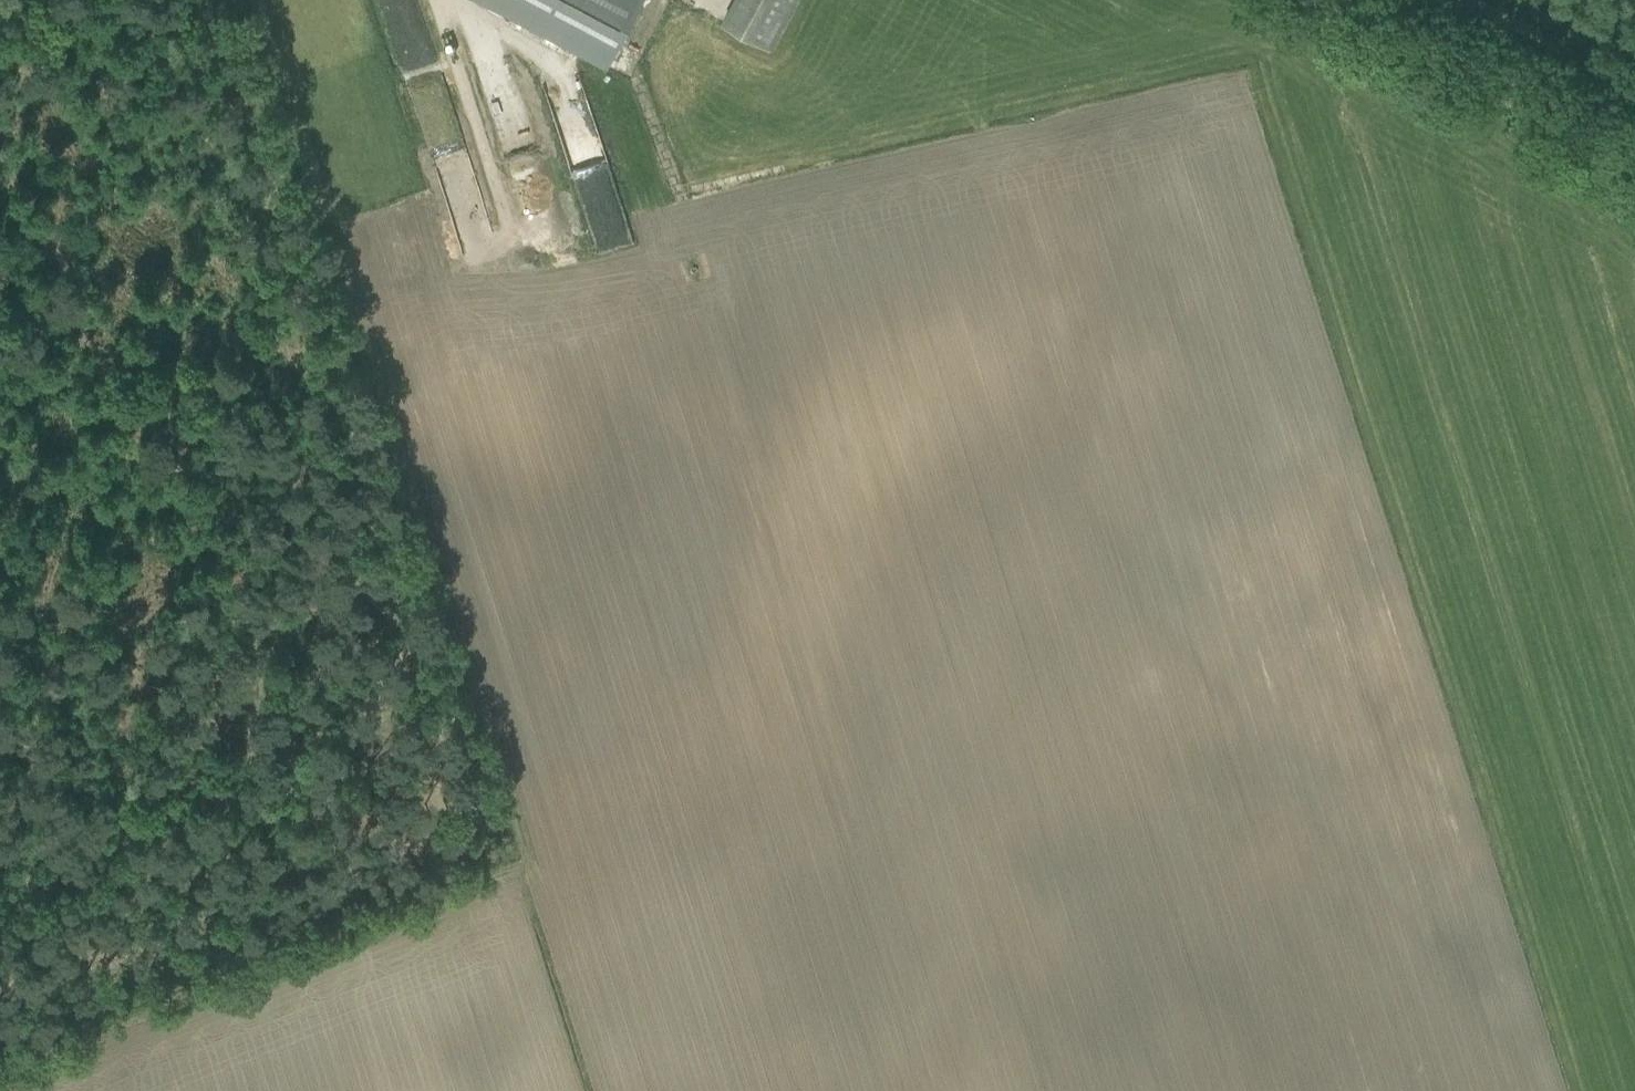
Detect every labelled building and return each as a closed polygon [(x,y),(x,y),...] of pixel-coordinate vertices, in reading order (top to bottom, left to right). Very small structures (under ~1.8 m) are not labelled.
[(606,70),(644,0),(475,0),(606,70)] [(729,22),(777,46),(800,0),(741,0),(729,22)] [(618,190),(588,195),(597,243),(627,237),(618,190)]
